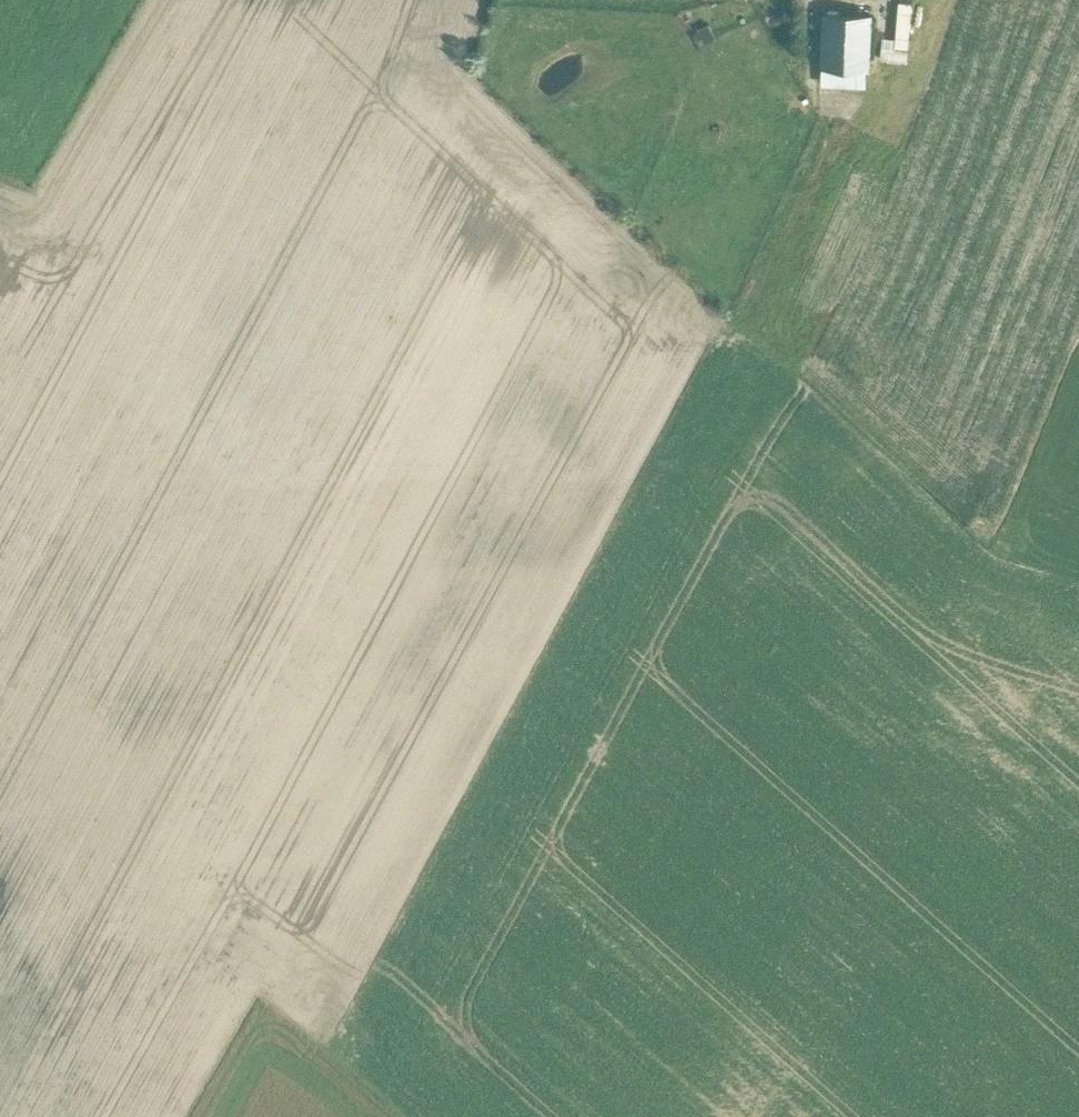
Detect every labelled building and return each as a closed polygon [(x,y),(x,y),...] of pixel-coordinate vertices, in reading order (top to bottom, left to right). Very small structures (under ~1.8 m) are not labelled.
[(871,13),(823,10),(820,66),(868,69),(871,13)]
